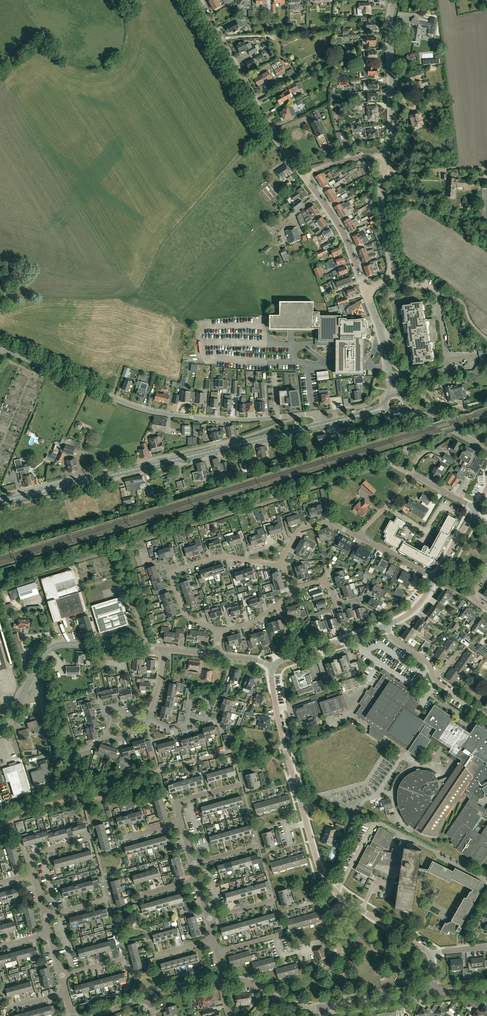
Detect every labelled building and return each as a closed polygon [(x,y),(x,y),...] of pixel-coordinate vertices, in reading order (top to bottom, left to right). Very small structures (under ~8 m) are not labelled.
[(209,2),(214,10),(221,7),(220,5),(224,2),(225,4),(232,0),(212,0),(209,2)] [(257,5),(262,5),(262,9),(268,9),(268,4),(267,4),(266,0),(257,0),(257,5)] [(359,3),(359,7),(354,7),(354,15),(362,15),(362,14),(370,14),(370,9),(369,9),(369,7),(370,7),(370,3),(359,3)] [(421,30),(421,27),(428,29),(428,34),(435,35),(437,19),(431,18),(430,23),(421,22),(420,21),(418,20),(418,19),(415,17),(411,22),(416,26),(416,29),(414,29),(412,42),(419,43),(421,30)] [(370,19),(367,20),(367,18),(361,19),(361,22),(367,21),(367,23),(366,23),(367,30),(371,30),(374,30),(374,29),(376,29),(375,22),(371,22),(370,19)] [(226,28),(229,33),(233,31),(234,33),(238,31),(238,29),(240,28),(238,24),(240,23),(239,21),(237,22),(226,28)] [(363,46),(367,46),(367,47),(372,46),(372,45),(376,45),(376,38),(366,39),(367,42),(362,42),(363,46)] [(255,45),(252,47),(250,43),(247,45),(244,41),(236,45),(240,53),(247,50),(250,55),(258,51),(255,45)] [(257,61),(264,57),(261,52),(254,56),(256,58),(253,60),(246,63),(249,69),(256,65),(257,66),(259,65),(257,61)] [(283,66),(274,70),(277,75),(278,77),(284,74),(283,72),(285,71),(283,66)] [(365,71),(364,73),(364,78),(369,77),(377,76),(378,76),(378,71),(377,71),(377,69),(374,69),(374,68),(372,68),(368,68),(368,69),(368,71),(365,71)] [(255,79),(258,86),(265,83),(265,84),(273,80),(268,70),(261,74),(262,75),(255,79)] [(281,95),(277,98),(280,104),(291,98),(290,95),(291,94),(298,90),(297,88),(298,87),(297,84),(296,84),(295,84),(285,88),(287,91),(281,94),(281,95)] [(284,111),(281,112),(285,121),(292,117),(291,117),(296,115),(292,106),(287,108),(283,110),(284,111)] [(379,118),(378,118),(377,106),(367,107),(368,115),(365,116),(364,116),(365,120),(368,120),(368,121),(375,121),(376,121),(379,118)] [(314,122),(311,124),(318,138),(325,135),(318,121),(320,120),(316,112),(311,114),(314,122)] [(423,125),(419,112),(410,114),(413,127),(423,125)] [(378,137),(378,136),(379,135),(378,134),(378,133),(377,130),(372,131),(368,131),(368,127),(357,129),(358,133),(364,132),(365,138),(369,137),(370,139),(378,137)] [(275,171),(281,180),(292,173),(285,164),(275,171)] [(321,174),(315,177),(319,183),(326,178),(323,173),(321,174)] [(328,185),(327,184),(328,183),(329,183),(326,178),(319,183),(322,188),(328,185)] [(455,186),(464,187),(465,180),(455,179),(449,179),(447,196),(454,197),(455,186)] [(297,193),(291,197),(294,200),(295,201),(300,197),(302,200),(308,195),(302,187),(296,192),(297,193)] [(333,189),(331,190),(331,189),(325,192),(328,198),(336,193),(333,189)] [(343,189),(342,189),(338,192),(336,193),(328,198),(332,203),(337,200),(337,199),(339,198),(337,195),(340,194),(340,195),(345,192),(343,189)] [(301,200),(293,207),(295,211),(304,204),(301,200)] [(348,207),(350,206),(351,205),(349,201),(345,204),(344,203),(341,205),(340,204),(334,208),(338,213),(345,209),(348,207)] [(311,207),(308,209),(309,209),(306,211),(310,216),(312,218),(313,217),(314,217),(320,213),(315,205),(314,206),(313,205),(311,207)] [(338,213),(341,219),(347,215),(346,214),(348,213),(345,209),(338,213)] [(299,215),(297,216),(298,218),(297,218),(302,227),(306,225),(301,213),(299,214),(299,215)] [(322,217),(317,221),(321,228),(322,229),(328,225),(322,217)] [(347,228),(353,224),(358,221),(356,218),(352,221),(350,218),(343,222),(347,228)] [(350,233),(357,229),(355,226),(359,223),(358,221),(353,224),(347,228),(350,233)] [(286,231),(290,244),(301,240),(297,227),(286,231)] [(333,235),(333,234),(330,228),(318,235),(320,239),(322,237),(324,241),(333,235)] [(367,236),(355,242),(357,246),(363,243),(362,241),(364,239),(366,242),(369,241),(367,236)] [(333,256),(334,257),(342,254),(339,246),(330,250),(332,253),(329,254),(330,257),(333,256)] [(365,248),(358,250),(360,257),(374,252),(373,249),(371,250),(367,251),(365,248)] [(326,249),(324,250),(317,253),(319,257),(322,256),(322,255),(327,252),(326,249)] [(286,251),(281,253),(284,261),(289,259),(286,251)] [(374,252),(360,257),(363,263),(370,260),(369,257),(373,255),(375,255),(374,252)] [(343,257),(328,263),(331,269),(335,267),(334,266),(338,265),(345,263),(343,257)] [(314,269),(317,277),(323,275),(320,267),(314,269)] [(347,269),(346,267),(337,270),(333,272),(334,275),(337,274),(338,276),(339,275),(339,276),(348,273),(347,272),(348,271),(347,269)] [(378,268),(366,272),(367,277),(374,275),(373,272),(379,270),(378,268)] [(13,276),(15,279),(19,275),(15,269),(10,273),(13,276)] [(336,281),(332,283),(334,287),(335,291),(339,289),(339,288),(352,283),(350,276),(336,281)] [(356,290),(355,290),(354,288),(346,290),(347,291),(343,292),(346,298),(349,296),(349,297),(356,294),(356,293),(357,292),(356,290)] [(362,304),(361,300),(349,306),(349,304),(345,306),(344,303),(338,305),(339,309),(341,314),(343,313),(343,314),(352,315),(356,314),(367,309),(365,302),(362,304)] [(424,320),(422,302),(411,303),(411,304),(402,306),(404,324),(406,324),(407,333),(406,333),(406,338),(407,338),(409,347),(411,347),(413,365),(424,363),(424,362),(433,361),(431,343),(436,342),(437,340),(435,320),(433,319),(428,319),(424,320)] [(271,317),(271,329),(281,329),(313,329),(317,329),(317,344),(336,344),(336,375),(348,375),(349,375),(364,375),(364,365),(364,339),(362,339),(362,338),(365,338),(367,338),(368,339),(370,339),(371,338),(370,336),(369,335),(367,321),(366,321),(365,320),(364,320),(363,320),(354,321),(344,321),(344,320),(344,317),(341,317),(341,316),(320,316),(320,313),(314,313),(314,304),(281,303),(281,317),(271,317)] [(125,367),(122,376),(127,378),(130,369),(125,367)] [(328,371),(317,372),(318,381),(329,379),(328,371)] [(122,390),(129,392),(131,385),(133,386),(135,381),(127,378),(122,390)] [(144,397),(146,392),(148,393),(151,387),(148,386),(147,387),(141,385),(142,382),(138,381),(136,389),(138,390),(137,395),(144,397)] [(264,382),(259,383),(256,383),(254,383),(255,391),(259,390),(260,399),(265,398),(264,382)] [(454,387),(453,385),(445,387),(447,394),(455,392),(462,390),(462,392),(467,390),(467,387),(463,388),(462,384),(457,385),(457,386),(454,387)] [(358,385),(349,386),(350,393),(353,392),(354,400),(362,399),(361,391),(359,391),(358,385)] [(328,390),(319,391),(320,396),(322,395),(323,404),(324,404),(326,404),(326,403),(329,403),(329,398),(329,394),(328,390)] [(455,392),(447,394),(449,402),(457,400),(457,399),(463,398),(462,390),(455,392)] [(281,406),(285,406),(286,409),(293,408),(293,407),(300,407),(298,392),(291,393),(291,391),(280,392),(281,406)] [(182,401),(193,402),(194,393),(182,392),(182,401)] [(162,402),(163,394),(157,393),(155,400),(162,402)] [(205,394),(194,393),(193,402),(204,404),(205,394)] [(162,402),(168,403),(170,396),(163,394),(162,402)] [(257,412),(258,412),(261,412),(261,411),(264,411),(264,400),(266,400),(265,398),(260,399),(257,399),(258,403),(257,403),(257,412)] [(153,424),(166,426),(167,419),(154,417),(153,424)] [(228,438),(237,436),(235,425),(225,427),(228,438)] [(190,436),(190,426),(182,426),(182,435),(190,436)] [(218,427),(209,429),(212,442),(221,439),(218,427)] [(326,438),(325,434),(318,435),(319,442),(316,443),(318,450),(322,449),(321,445),(324,445),(323,442),(327,442),(327,441),(328,441),(327,438),(326,438)] [(160,436),(149,439),(152,452),(164,449),(160,436)] [(457,451),(457,452),(462,444),(455,440),(450,448),(452,448),(450,451),(455,454),(457,451)] [(146,443),(142,444),(143,449),(139,450),(141,459),(149,457),(146,443)] [(66,444),(63,452),(73,455),(75,448),(66,444)] [(267,456),(266,451),(267,450),(267,447),(266,447),(265,447),(265,446),(256,448),(259,458),(267,456)] [(457,466),(455,470),(465,476),(477,455),(474,453),(475,451),(465,446),(458,458),(461,460),(459,464),(462,466),(461,468),(457,466)] [(61,452),(57,460),(61,462),(65,454),(62,453),(63,451),(62,450),(61,452)] [(443,458),(453,464),(455,459),(445,454),(443,458)] [(78,471),(75,458),(66,461),(69,473),(78,471)] [(244,462),(246,469),(250,468),(250,467),(260,464),(259,458),(244,462)] [(24,471),(30,469),(28,463),(21,465),(20,459),(14,461),(17,472),(21,471),(24,471)] [(219,459),(212,460),(214,467),(215,467),(216,470),(219,469),(219,470),(224,469),(223,464),(221,464),(220,464),(219,459)] [(201,481),(208,479),(207,475),(206,474),(207,474),(205,466),(205,465),(205,463),(204,463),(204,462),(197,464),(198,472),(193,473),(195,481),(200,480),(201,481)] [(436,478),(439,473),(443,475),(448,466),(440,462),(437,467),(435,465),(430,474),(436,478)] [(32,481),(34,480),(35,483),(38,482),(37,478),(34,479),(33,474),(25,476),(24,471),(21,471),(22,476),(21,476),(24,487),(33,485),(32,481)] [(454,488),(459,479),(450,473),(445,482),(454,488)] [(133,478),(136,490),(141,489),(140,484),(144,484),(142,476),(133,478)] [(131,492),(136,490),(133,478),(125,480),(127,487),(130,487),(131,492)] [(376,491),(366,481),(361,486),(371,496),(376,491)] [(429,506),(432,500),(424,494),(420,500),(429,506)] [(317,516),(323,514),(321,508),(325,507),(323,499),(319,500),(321,505),(315,507),(317,516)] [(417,503),(410,499),(405,506),(412,511),(411,512),(423,519),(429,509),(418,502),(417,503)] [(354,508),(352,511),(356,514),(358,512),(362,516),(368,510),(365,508),(369,504),(365,500),(361,503),(360,502),(354,508)] [(312,517),(317,516),(315,507),(314,505),(308,507),(307,504),(304,504),(306,511),(309,510),(312,517)] [(295,525),(301,523),(299,517),(303,516),(301,510),(294,512),(295,515),(293,516),(295,525)] [(289,526),(295,525),(293,516),(292,513),(283,516),(285,521),(288,520),(289,526)] [(440,532),(430,550),(428,548),(428,547),(429,548),(433,540),(428,538),(421,552),(405,543),(406,542),(394,536),(399,526),(402,528),(405,522),(397,518),(394,523),(391,521),(385,532),(386,533),(385,536),(387,538),(385,541),(399,549),(399,551),(429,567),(431,563),(432,564),(434,560),(429,557),(430,555),(437,559),(449,536),(448,536),(456,520),(448,515),(440,532)] [(274,526),(276,534),(282,533),(280,527),(284,526),(281,517),(278,518),(278,520),(275,520),(274,523),(273,523),(274,526)] [(276,534),(274,526),(271,527),(270,524),(264,525),(266,531),(269,530),(271,536),(276,534)] [(258,532),(255,533),(254,533),(255,536),(258,544),(263,542),(263,540),(267,539),(263,528),(257,530),(258,532)] [(329,528),(323,529),(327,540),(327,539),(332,538),(333,539),(336,541),(339,535),(334,532),(334,533),(330,531),(329,528)] [(327,540),(323,529),(318,531),(320,537),(317,538),(319,544),(321,543),(321,542),(327,540),(327,539),(327,540)] [(239,533),(237,533),(237,535),(234,536),(236,544),(242,542),(241,539),(244,538),(241,531),(239,532),(239,533)] [(231,546),(236,544),(234,536),(233,534),(233,533),(224,535),(227,543),(230,542),(231,546)] [(258,544),(255,536),(254,533),(251,534),(250,533),(245,535),(247,541),(250,540),(252,546),(258,544)] [(220,540),(222,539),(221,534),(218,534),(218,536),(213,538),(216,549),(222,547),(220,540)] [(337,547),(342,550),(348,540),(342,537),(339,543),(336,541),(334,546),(336,548),(337,547)] [(210,551),(216,549),(213,538),(205,540),(205,541),(204,541),(206,549),(210,548),(210,551)] [(195,540),(196,543),(190,545),(191,547),(193,556),(200,554),(199,552),(203,551),(199,539),(195,540)] [(311,552),(307,550),(309,546),(313,549),(316,544),(310,540),(308,544),(301,540),(298,545),(310,552),(311,553),(311,552)] [(347,554),(350,555),(353,550),(350,549),(354,543),(348,540),(342,550),(348,553),(347,554)] [(167,548),(164,549),(167,557),(172,555),(171,552),(174,551),(172,544),(167,546),(167,548)] [(185,551),(187,558),(193,556),(191,547),(185,549),(183,544),(180,545),(182,552),(185,551)] [(309,554),(310,552),(298,545),(295,550),(302,554),(300,557),(304,560),(307,560),(310,555),(308,555),(309,554)] [(354,551),(351,556),(354,557),(355,555),(360,558),(365,549),(360,546),(358,549),(355,548),(354,551)] [(167,557),(164,549),(164,547),(158,549),(158,547),(155,548),(156,553),(155,553),(156,557),(160,556),(161,558),(167,557)] [(360,558),(360,559),(365,562),(365,563),(367,565),(370,560),(368,558),(371,552),(365,549),(360,558)] [(376,564),(373,568),(382,572),(380,575),(383,577),(389,566),(387,565),(389,562),(382,558),(378,565),(376,564)] [(297,574),(306,571),(308,570),(307,566),(310,566),(308,561),(301,561),(302,566),(295,568),(297,574)] [(230,575),(227,568),(224,569),(223,564),(219,565),(219,564),(217,565),(219,574),(222,573),(224,577),(230,575)] [(387,572),(385,576),(391,580),(393,578),(397,581),(398,579),(397,578),(397,577),(394,575),(397,570),(398,567),(394,565),(392,564),(391,564),(390,566),(388,570),(387,572)] [(211,568),(214,575),(215,578),(217,578),(216,575),(219,574),(217,565),(214,565),(215,567),(211,568)] [(148,568),(150,574),(158,571),(156,566),(148,568)] [(207,567),(205,568),(208,577),(214,575),(211,568),(208,569),(207,567)] [(202,579),(208,577),(205,568),(203,569),(203,570),(200,571),(201,576),(198,577),(199,579),(200,583),(200,584),(203,583),(202,579)] [(243,569),(244,570),(240,571),(244,583),(247,582),(246,579),(249,578),(246,568),(243,569)] [(246,568),(249,578),(254,576),(255,579),(258,578),(256,572),(253,572),(252,568),(248,569),(248,568),(246,568)] [(272,569),(266,571),(264,572),(266,578),(272,576),(273,579),(281,577),(279,571),(273,573),(272,569)] [(66,619),(66,617),(85,612),(84,611),(89,609),(84,591),(79,593),(72,570),(41,579),(55,623),(66,619)] [(337,583),(346,580),(345,577),(348,576),(347,573),(345,574),(344,570),(337,572),(338,576),(335,577),(337,583)] [(366,570),(363,576),(372,581),(375,575),(366,570)] [(393,578),(391,580),(393,580),(396,582),(397,582),(408,588),(413,579),(409,577),(410,574),(403,570),(402,573),(397,570),(394,575),(397,577),(397,578),(398,579),(397,581),(393,578)] [(160,577),(158,571),(150,574),(152,580),(160,577)] [(240,571),(237,573),(236,571),(234,572),(236,578),(233,579),(235,586),(238,585),(237,582),(240,581),(241,583),(244,583),(240,571)] [(307,574),(306,571),(297,574),(299,579),(306,577),(307,581),(314,579),(313,575),(311,576),(310,573),(307,574)] [(162,583),(160,577),(152,580),(154,586),(162,583)] [(180,583),(182,589),(190,586),(189,581),(191,580),(190,577),(184,579),(185,581),(180,583)] [(281,577),(273,579),(274,583),(270,584),(271,586),(283,583),(281,577)] [(337,583),(338,588),(342,587),(346,586),(346,585),(350,584),(348,579),(346,580),(337,583)] [(21,599),(39,594),(36,582),(18,588),(21,599)] [(157,591),(164,588),(162,583),(154,586),(155,589),(152,590),(154,595),(158,593),(157,591)] [(283,583),(271,586),(273,592),(271,593),(272,596),(280,594),(279,590),(285,588),(283,583)] [(352,590),(350,584),(346,585),(346,586),(342,587),(344,592),(352,590)] [(383,590),(375,585),(374,586),(373,585),(371,588),(372,590),(371,591),(377,594),(375,597),(378,599),(381,600),(383,598),(387,592),(389,594),(391,592),(387,590),(384,588),(383,590)] [(184,595),(192,592),(190,586),(182,589),(184,595)] [(321,597),(323,596),(321,590),(318,591),(317,587),(309,590),(310,594),(312,593),(314,599),(321,597)] [(394,593),(402,598),(406,592),(397,588),(394,593)] [(354,589),(352,590),(344,592),(346,598),(349,597),(350,600),(357,597),(357,594),(355,595),(354,589)] [(441,592),(439,595),(446,600),(449,595),(452,597),(454,594),(447,590),(446,592),(443,591),(442,592),(441,592)] [(163,601),(171,598),(169,592),(163,594),(163,591),(158,593),(159,596),(158,596),(160,602),(163,601)] [(186,600),(194,597),(192,592),(184,595),(186,600)] [(258,595),(253,596),(256,607),(262,606),(261,602),(264,601),(261,592),(258,593),(258,595)] [(437,605),(443,609),(446,606),(443,604),(446,600),(439,595),(436,598),(437,599),(436,601),(439,602),(437,605)] [(251,609),(256,607),(253,596),(248,598),(248,599),(250,605),(251,609)] [(128,625),(122,605),(119,597),(92,606),(100,633),(109,631),(110,635),(121,631),(121,632),(131,633),(128,625)] [(194,597),(186,600),(188,606),(196,603),(194,597)] [(317,609),(327,605),(325,599),(322,600),(321,597),(314,599),(313,599),(314,603),(315,603),(316,608),(317,609)] [(161,605),(162,607),(173,603),(171,598),(163,601),(164,604),(161,605)] [(381,600),(378,599),(377,602),(371,598),(371,599),(369,599),(367,602),(368,603),(368,604),(376,609),(378,605),(381,607),(384,602),(381,600)] [(240,602),(235,603),(238,615),(243,613),(242,610),(245,609),(245,607),(243,600),(240,601),(240,602)] [(175,609),(173,603),(162,607),(163,610),(166,609),(167,612),(175,609)] [(230,603),(226,605),(228,611),(231,611),(232,617),(238,615),(235,603),(234,603),(235,604),(231,605),(230,603)] [(214,605),(215,608),(217,617),(223,615),(220,604),(214,605)] [(299,605),(293,606),(295,615),(302,614),(303,617),(306,616),(304,610),(301,611),(299,605)] [(431,606),(429,610),(436,615),(439,610),(441,612),(443,609),(437,605),(436,607),(433,605),(432,607),(431,606)] [(216,617),(217,617),(215,608),(213,608),(213,606),(209,607),(209,606),(204,607),(206,613),(211,612),(212,618),(213,619),(216,619),(216,618),(216,617)] [(292,621),(293,621),(292,616),(295,615),(293,606),(287,608),(288,614),(284,615),(286,622),(288,622),(288,625),(293,624),(292,621)] [(353,611),(355,617),(356,621),(360,620),(359,619),(365,617),(362,607),(356,609),(356,610),(353,611)] [(343,613),(345,621),(349,620),(349,619),(355,617),(353,611),(352,608),(346,610),(346,612),(343,613)] [(468,617),(472,612),(467,608),(464,612),(463,612),(460,615),(461,615),(460,617),(462,619),(465,615),(468,617)] [(175,609),(167,612),(169,618),(177,615),(175,609)] [(433,619),(436,615),(429,610),(426,613),(427,614),(426,615),(429,617),(427,620),(433,624),(436,620),(433,619)] [(334,619),(337,627),(340,625),(340,624),(346,622),(345,621),(343,613),(343,612),(337,614),(338,618),(334,619)] [(477,615),(472,612),(468,617),(466,619),(468,621),(467,623),(470,626),(474,621),(473,620),(477,615)] [(79,619),(83,631),(92,629),(88,616),(79,619)] [(327,629),(328,632),(332,631),(331,630),(337,628),(337,627),(334,619),(334,618),(328,620),(329,623),(326,625),(327,629)] [(433,624),(427,620),(426,622),(420,618),(419,620),(418,619),(416,623),(423,628),(425,629),(428,625),(431,627),(433,624)] [(14,624),(13,628),(23,629),(23,628),(29,629),(29,620),(18,619),(18,624),(14,624)] [(326,625),(324,621),(320,622),(320,620),(317,621),(316,619),(313,620),(314,623),(311,624),(312,629),(316,628),(317,631),(323,629),(323,630),(327,629),(326,625)] [(480,631),(486,623),(482,619),(479,622),(479,621),(472,630),(475,632),(478,629),(480,631)] [(281,620),(275,621),(277,630),(281,630),(282,633),(288,631),(287,625),(286,622),(282,623),(281,620)] [(270,629),(266,630),(267,631),(268,635),(268,637),(273,636),(275,635),(274,631),(277,630),(275,621),(275,622),(273,621),(270,622),(269,623),(270,627),(270,629)] [(457,631),(460,626),(458,625),(458,624),(454,622),(451,627),(451,628),(450,629),(454,631),(454,630),(455,630),(455,629),(457,631)] [(416,630),(414,632),(420,636),(422,633),(420,632),(423,628),(416,623),(414,626),(415,627),(413,628),(416,630)] [(171,641),(172,633),(169,632),(169,628),(162,627),(161,635),(165,636),(164,640),(171,641)] [(404,632),(411,637),(414,632),(408,628),(407,630),(406,629),(404,632)] [(176,633),(172,633),(171,641),(179,642),(179,637),(183,638),(184,629),(177,629),(176,633)] [(187,632),(186,640),(190,640),(190,639),(197,640),(198,631),(190,630),(190,632),(187,632)] [(198,631),(197,640),(205,641),(205,642),(208,642),(209,634),(206,634),(206,632),(198,631)] [(263,631),(256,633),(259,641),(262,640),(263,645),(270,643),(268,637),(268,635),(267,631),(264,632),(263,631)] [(410,639),(411,637),(404,632),(401,636),(402,636),(401,638),(408,642),(410,644),(412,640),(410,639)] [(457,640),(460,642),(466,634),(463,632),(457,640)] [(18,633),(12,635),(13,639),(14,639),(16,644),(21,643),(18,633)] [(234,635),(236,644),(240,643),(241,646),(243,645),(244,648),(247,647),(246,640),(242,641),(240,633),(234,635)] [(251,640),(248,640),(250,649),(256,647),(255,642),(259,641),(256,633),(250,635),(251,640)] [(470,642),(466,639),(468,636),(466,634),(460,642),(467,647),(470,642)] [(236,644),(234,635),(228,637),(230,644),(226,645),(228,652),(232,652),(231,649),(234,648),(233,645),(236,644)] [(446,643),(455,649),(456,647),(458,644),(447,636),(446,638),(448,639),(446,643)] [(454,651),(455,649),(446,643),(444,646),(441,644),(440,646),(449,652),(451,654),(453,651),(454,651)] [(469,646),(476,652),(481,646),(478,643),(475,647),(471,644),(469,646)] [(440,646),(438,644),(437,646),(439,648),(437,651),(446,657),(447,655),(449,652),(440,646)] [(465,652),(464,654),(473,661),(475,657),(479,660),(480,658),(477,655),(476,656),(468,650),(466,653),(465,652)] [(445,660),(446,657),(437,651),(435,654),(432,653),(431,655),(442,662),(444,659),(445,660)] [(80,664),(83,664),(84,655),(75,654),(74,663),(77,663),(77,666),(67,666),(67,675),(72,674),(72,673),(80,673),(80,666),(79,666),(80,664)] [(463,657),(461,660),(472,667),(473,665),(471,664),(473,661),(464,654),(462,656),(463,657)] [(348,658),(347,655),(338,658),(338,659),(329,662),(329,663),(325,664),(330,679),(335,677),(334,677),(343,673),(352,670),(348,658)] [(133,670),(139,671),(139,675),(144,675),(144,673),(144,667),(141,666),(141,660),(134,659),(133,670)] [(148,660),(147,666),(144,666),(144,667),(144,673),(147,673),(147,670),(154,670),(155,660),(148,660)] [(201,661),(189,660),(187,671),(199,672),(201,661)] [(458,662),(457,664),(466,670),(468,667),(471,669),(472,667),(461,660),(459,662),(458,662)] [(465,677),(466,675),(464,674),(466,670),(457,664),(453,669),(463,675),(465,677)] [(309,672),(307,668),(294,672),(295,675),(290,676),(291,678),(289,678),(290,682),(292,681),(295,691),(297,690),(299,696),(316,690),(317,693),(326,690),(322,680),(317,682),(313,683),(310,674),(309,674),(308,673),(309,672)] [(448,672),(457,679),(459,676),(461,677),(463,675),(453,669),(452,668),(450,671),(449,670),(448,672)] [(232,669),(230,680),(231,680),(230,683),(234,684),(235,681),(238,681),(240,670),(232,669)] [(210,680),(211,671),(204,670),(203,680),(210,680)] [(399,682),(389,676),(390,674),(386,671),(385,674),(384,673),(383,675),(374,688),(371,686),(366,693),(359,703),(362,705),(355,714),(361,718),(360,719),(371,726),(370,727),(371,728),(369,730),(370,731),(368,734),(380,742),(385,735),(404,749),(405,748),(424,721),(417,716),(418,714),(414,711),(419,703),(414,700),(417,695),(414,693),(403,685),(404,683),(400,681),(399,682)] [(457,679),(448,672),(446,674),(447,675),(445,678),(456,685),(457,684),(455,682),(457,679)] [(250,690),(249,694),(252,695),(255,688),(252,687),(254,680),(247,677),(243,687),(250,690)] [(138,679),(137,682),(140,683),(140,690),(141,690),(141,692),(142,693),(145,693),(146,692),(146,690),(150,690),(150,683),(144,683),(144,680),(138,679)] [(123,683),(125,690),(127,699),(129,699),(129,698),(133,697),(131,689),(127,689),(125,680),(122,680),(123,683)] [(170,683),(169,689),(177,690),(179,691),(180,686),(181,683),(177,683),(176,684),(170,683)] [(108,698),(106,690),(103,691),(102,689),(100,689),(100,687),(96,688),(97,696),(101,695),(102,700),(105,700),(104,699),(108,698)] [(328,700),(320,702),(325,718),(335,715),(336,717),(341,715),(340,713),(348,710),(343,694),(340,695),(339,692),(327,696),(328,700)] [(257,706),(259,703),(262,704),(265,697),(257,693),(253,703),(257,706)] [(166,695),(165,698),(167,699),(167,701),(175,702),(177,703),(177,702),(178,702),(179,697),(176,696),(168,695),(166,695)] [(236,702),(232,700),(224,698),(222,704),(230,706),(231,703),(235,704),(236,702)] [(84,710),(92,707),(91,704),(93,704),(92,701),(89,702),(87,699),(78,701),(79,706),(83,704),(84,710)] [(303,722),(305,729),(317,724),(315,718),(322,715),(316,699),(295,707),(297,711),(296,711),(300,723),(303,722)] [(164,703),(164,706),(165,706),(165,707),(171,708),(174,708),(176,709),(177,706),(174,706),(175,702),(167,701),(166,702),(164,703)] [(230,706),(222,704),(220,710),(224,711),(229,712),(232,713),(233,711),(229,710),(230,706)] [(437,837),(437,829),(454,804),(467,795),(469,799),(445,835),(452,839),(450,841),(452,842),(451,844),(457,848),(456,849),(480,865),(486,856),(486,825),(480,834),(473,829),(481,817),(477,814),(479,811),(486,816),(486,808),(486,809),(485,809),(484,807),(482,806),(480,806),(478,805),(477,803),(477,802),(478,800),(480,799),(482,798),(483,797),(484,795),(484,793),(485,793),(486,794),(486,793),(486,731),(476,724),(470,733),(452,721),(454,718),(434,705),(424,721),(405,748),(419,758),(431,740),(461,760),(459,763),(458,762),(457,764),(458,764),(451,776),(438,780),(437,778),(435,776),(432,773),(429,771),(426,770),(421,770),(418,770),(414,771),(411,773),(407,775),(404,778),(402,781),(399,785),(398,789),(397,793),(397,797),(397,800),(398,805),(400,810),(401,813),(404,819),(407,823),(413,828),(414,825),(417,827),(415,830),(421,834),(421,833),(426,835),(429,836),(437,837)] [(84,710),(86,716),(95,713),(95,711),(93,711),(92,707),(84,710)] [(224,711),(223,717),(231,719),(232,713),(229,712),(224,711)] [(161,712),(160,718),(167,719),(166,721),(171,722),(172,718),(169,717),(170,714),(161,712)] [(86,716),(88,721),(96,719),(95,715),(96,715),(95,713),(86,716)] [(29,736),(29,734),(30,734),(31,732),(35,734),(35,733),(36,734),(39,729),(38,726),(36,720),(37,720),(36,716),(30,718),(31,722),(27,723),(27,726),(26,726),(27,729),(18,731),(20,739),(29,736)] [(270,729),(271,724),(270,724),(270,718),(258,716),(257,720),(260,720),(259,727),(265,728),(270,729)] [(229,730),(231,723),(232,724),(234,723),(234,720),(231,719),(223,717),(221,723),(223,723),(222,728),(229,730)] [(86,728),(90,727),(95,726),(99,725),(98,722),(97,723),(96,719),(88,721),(89,725),(85,726),(86,728)] [(215,725),(209,727),(211,735),(215,734),(215,736),(221,735),(219,726),(215,727),(215,725)] [(94,726),(95,726),(90,727),(86,728),(87,732),(84,732),(85,735),(88,734),(97,732),(96,729),(95,730),(94,726)] [(211,735),(209,727),(203,728),(204,733),(205,737),(206,741),(206,742),(209,741),(208,739),(211,738),(211,735)] [(98,734),(97,732),(88,734),(90,740),(98,738),(96,734),(98,734)] [(201,746),(201,743),(198,735),(193,736),(196,747),(201,746)] [(196,747),(193,736),(187,738),(189,746),(190,749),(196,747)] [(189,746),(187,738),(181,740),(183,746),(180,747),(181,751),(182,756),(187,754),(186,747),(189,746)] [(140,739),(138,740),(142,752),(144,751),(143,748),(147,747),(145,740),(141,741),(140,739)] [(136,742),(133,743),(133,746),(134,746),(135,750),(138,750),(139,752),(142,752),(138,740),(136,740),(136,742)] [(175,740),(169,742),(171,750),(175,749),(175,752),(181,751),(180,747),(177,748),(175,740)] [(165,752),(171,750),(169,742),(163,743),(165,752)] [(96,749),(94,755),(97,755),(98,752),(104,754),(107,746),(103,745),(104,743),(101,743),(101,744),(99,750),(96,749)] [(163,743),(157,745),(159,753),(163,752),(164,758),(167,757),(165,752),(163,743)] [(107,746),(104,754),(107,755),(106,757),(109,758),(110,757),(110,755),(112,748),(113,746),(111,746),(110,747),(107,746)] [(110,755),(110,757),(115,759),(116,757),(117,753),(118,750),(115,748),(115,747),(113,746),(112,748),(110,755)] [(120,760),(120,764),(126,762),(125,759),(128,758),(129,760),(131,759),(130,756),(128,746),(125,747),(125,749),(122,749),(123,754),(123,755),(120,756),(120,760)] [(129,746),(128,746),(130,756),(136,754),(135,750),(134,746),(133,746),(129,747),(129,746)] [(14,796),(30,791),(21,763),(17,764),(16,762),(8,764),(11,772),(7,774),(14,796)] [(30,772),(35,786),(46,783),(44,776),(51,774),(47,762),(40,764),(41,769),(30,772)] [(236,775),(234,767),(236,767),(235,763),(233,764),(233,767),(228,768),(227,764),(225,764),(226,769),(227,769),(229,777),(236,775)] [(222,770),(221,766),(218,766),(220,771),(222,778),(229,777),(227,769),(226,769),(222,770)] [(213,772),(215,780),(222,778),(220,771),(215,772),(214,767),(212,768),(213,772)] [(213,772),(209,774),(208,769),(205,770),(206,775),(207,775),(209,782),(215,780),(213,772)] [(193,773),(194,778),(195,778),(197,786),(204,784),(201,776),(200,773),(196,775),(195,773),(193,773)] [(246,775),(250,790),(259,788),(255,773),(246,775)] [(186,775),(188,779),(190,787),(197,786),(195,778),(194,778),(190,779),(189,774),(186,775)] [(188,779),(183,781),(182,776),(180,777),(181,781),(184,789),(190,787),(188,779)] [(181,781),(177,782),(176,778),(173,779),(174,783),(175,783),(177,791),(184,789),(181,781)] [(169,788),(170,793),(177,791),(175,783),(174,783),(170,784),(169,780),(164,781),(166,789),(169,788)] [(282,797),(284,806),(291,804),(288,795),(282,797)] [(243,804),(241,796),(235,798),(237,806),(242,804),(243,809),(245,808),(244,804),(243,804)] [(275,799),(277,808),(284,806),(282,797),(275,799)] [(156,807),(165,805),(163,798),(160,799),(155,801),(156,807)] [(237,806),(235,798),(228,800),(230,808),(231,807),(235,806),(236,811),(238,810),(237,806)] [(268,801),(270,810),(277,808),(275,799),(268,801)] [(386,812),(385,810),(393,808),(391,802),(390,799),(383,800),(384,805),(384,806),(384,808),(385,809),(385,810),(386,811),(386,812),(387,813),(386,812)] [(230,808),(228,800),(221,801),(223,809),(224,809),(228,808),(229,812),(232,812),(231,807),(230,808)] [(217,811),(222,810),(223,814),(225,814),(224,809),(223,809),(221,801),(215,803),(217,811)] [(261,803),(264,812),(270,810),(268,801),(261,803)] [(217,811),(215,803),(208,805),(210,813),(211,813),(215,812),(216,816),(219,815),(217,811)] [(264,812),(261,803),(254,804),(257,814),(264,812)] [(158,813),(166,811),(165,805),(156,807),(158,813)] [(211,813),(210,813),(208,805),(201,807),(203,815),(208,814),(210,818),(212,817),(211,813)] [(139,811),(135,813),(137,820),(144,819),(142,811),(143,810),(142,807),(139,808),(139,811)] [(166,811),(158,813),(160,820),(168,817),(166,811)] [(129,814),(131,822),(137,820),(135,813),(129,814)] [(131,822),(129,814),(123,816),(125,824),(131,822)] [(125,824),(123,816),(117,818),(119,825),(125,824)] [(252,833),(250,825),(245,827),(243,822),(241,823),(242,828),(242,827),(245,835),(252,833)] [(84,823),(77,825),(80,833),(86,832),(84,823)] [(96,826),(98,832),(106,830),(104,824),(96,826)] [(242,827),(242,828),(238,829),(237,824),(234,825),(236,829),(238,837),(245,835),(242,827)] [(74,835),(80,833),(77,825),(71,827),(74,835)] [(232,839),(238,837),(236,829),(231,831),(230,826),(228,827),(229,831),(230,831),(232,839)] [(68,837),(74,835),(71,827),(65,829),(68,837)] [(321,842),(332,846),(337,830),(326,827),(321,842)] [(55,840),(62,838),(59,830),(59,828),(52,830),(55,840)] [(222,833),(218,834),(217,828),(214,829),(216,835),(218,843),(225,841),(223,833),(222,833)] [(222,833),(223,833),(225,841),(232,839),(230,831),(229,831),(225,832),(224,828),(221,828),(222,833)] [(355,870),(370,877),(374,868),(396,879),(398,875),(398,876),(399,876),(400,877),(401,877),(397,902),(396,902),(395,908),(413,911),(413,908),(412,908),(417,870),(418,870),(419,868),(421,850),(413,849),(413,848),(414,848),(415,844),(407,842),(406,847),(409,847),(409,848),(404,848),(403,853),(400,853),(400,851),(393,850),(393,853),(383,851),(385,848),(387,849),(394,835),(379,828),(370,846),(368,845),(355,870)] [(36,843),(42,841),(40,833),(39,829),(33,831),(34,835),(36,843)] [(65,829),(59,830),(62,838),(68,837),(65,829)] [(48,839),(49,842),(55,840),(52,830),(47,831),(47,833),(47,834),(48,839)] [(107,836),(106,830),(98,832),(99,838),(107,836)] [(42,841),(48,839),(47,834),(47,833),(47,831),(40,833),(42,841)] [(271,831),(262,834),(267,849),(275,846),(271,831)] [(216,835),(212,836),(210,832),(208,832),(212,844),(218,843),(216,835)] [(24,846),(30,844),(28,836),(27,833),(21,835),(24,846)] [(30,844),(36,843),(34,835),(28,836),(30,844)] [(109,842),(107,836),(99,838),(101,844),(109,842)] [(167,844),(165,836),(158,838),(160,846),(161,846),(165,844),(166,849),(169,848),(167,844)] [(158,838),(152,840),(154,848),(154,847),(158,846),(160,851),(162,850),(161,846),(160,846),(158,838)] [(154,847),(154,848),(152,840),(145,842),(147,849),(148,849),(152,848),(153,852),(155,852),(154,847)] [(111,848),(109,842),(101,844),(103,850),(111,848)] [(145,842),(138,843),(140,851),(141,851),(145,850),(146,854),(149,854),(148,849),(147,849),(145,842)] [(132,845),(134,853),(139,852),(140,856),(142,856),(141,851),(140,851),(138,843),(132,845)] [(134,853),(132,845),(125,847),(127,855),(132,854),(133,858),(136,857),(134,853)] [(8,854),(17,852),(15,846),(6,848),(8,854)] [(87,860),(93,858),(91,850),(85,852),(87,860)] [(8,854),(10,860),(18,858),(17,852),(8,854)] [(87,860),(85,852),(79,853),(81,862),(87,860)] [(81,862),(79,853),(72,855),(75,863),(81,862)] [(305,853),(298,855),(300,865),(307,863),(305,853)] [(258,854),(251,856),(253,864),(254,864),(258,863),(259,867),(261,867),(261,865),(260,862),(259,859),(258,854)] [(75,863),(72,855),(66,857),(69,865),(75,863)] [(298,855),(291,857),(294,866),(300,865),(298,855)] [(173,865),(181,863),(179,856),(171,859),(173,865)] [(251,856),(244,858),(246,866),(247,866),(251,865),(253,871),(255,871),(254,864),(253,864),(251,856)] [(69,865),(66,857),(60,858),(62,867),(69,865)] [(291,857),(284,859),(287,868),(294,866),(291,857)] [(12,867),(20,864),(18,858),(10,860),(7,861),(8,864),(11,863),(12,867)] [(62,867),(60,858),(54,860),(56,868),(62,867)] [(244,858),(238,860),(239,867),(240,868),(245,867),(246,871),(248,870),(247,866),(246,866),(244,858)] [(284,859),(277,861),(280,870),(287,868),(284,859)] [(238,860),(231,862),(233,870),(234,870),(238,868),(239,873),(242,872),(240,868),(239,867),(238,860)] [(273,872),(280,870),(277,861),(270,863),(273,872)] [(428,869),(419,868),(418,870),(429,871),(450,882),(452,878),(473,890),(472,891),(470,892),(466,898),(465,897),(464,898),(452,921),(452,922),(448,923),(447,924),(446,923),(441,931),(447,934),(449,931),(454,934),(456,930),(460,932),(462,927),(460,926),(477,894),(478,894),(483,885),(483,883),(477,880),(476,881),(456,870),(454,874),(434,863),(435,862),(433,861),(428,869)] [(231,862),(224,864),(227,872),(227,871),(231,870),(233,875),(235,874),(234,870),(233,870),(231,862)] [(182,869),(181,863),(173,865),(174,871),(182,869)] [(224,864),(218,866),(220,874),(225,872),(226,877),(228,876),(227,871),(227,872),(224,864)] [(151,870),(154,878),(160,876),(158,869),(151,870)] [(184,875),(182,869),(174,871),(176,877),(184,875)] [(151,870),(145,872),(147,880),(154,878),(151,870)] [(145,872),(139,874),(141,882),(147,880),(145,872)] [(141,882),(139,874),(133,876),(135,884),(141,882)] [(96,879),(92,880),(95,889),(101,887),(100,882),(103,881),(102,876),(95,877),(96,879)] [(259,879),(257,880),(258,884),(259,884),(261,892),(268,890),(266,882),(260,883),(259,879)] [(92,880),(86,882),(88,890),(95,889),(92,880)] [(119,880),(111,882),(113,888),(121,886),(119,880)] [(253,881),(250,882),(251,886),(252,886),(254,894),(261,892),(259,884),(258,884),(254,885),(253,881)] [(86,882),(80,884),(82,892),(88,890),(86,882)] [(246,883),(244,883),(245,888),(248,895),(254,894),(252,886),(251,886),(247,887),(246,883)] [(80,884),(74,885),(76,893),(82,892),(80,884)] [(74,885),(68,887),(70,895),(76,893),(74,885)] [(239,885),(237,885),(238,889),(239,889),(241,897),(248,895),(245,888),(241,889),(239,885)] [(122,892),(121,886),(113,888),(114,894),(122,892)] [(233,886),(230,887),(232,891),(234,899),(241,897),(239,889),(238,889),(234,891),(233,886)] [(62,888),(59,889),(60,894),(61,897),(64,896),(64,897),(70,895),(68,887),(62,888)] [(17,900),(16,897),(20,896),(17,888),(11,890),(13,898),(14,900),(17,900)] [(226,888),(224,889),(225,893),(227,901),(234,899),(232,891),(227,892),(226,888)] [(292,904),(287,889),(278,891),(283,906),(292,904)] [(13,898),(11,890),(5,891),(7,899),(8,902),(9,902),(10,901),(10,899),(13,898)] [(116,900),(124,898),(122,892),(114,894),(116,900)] [(183,902),(181,894),(174,895),(178,908),(184,906),(183,902)] [(174,895),(168,897),(170,905),(175,904),(176,908),(178,908),(174,895)] [(170,905),(168,897),(161,899),(163,907),(164,907),(168,906),(169,910),(171,909),(170,905)] [(126,904),(124,898),(116,900),(118,907),(126,904)] [(161,899),(154,901),(157,909),(161,908),(163,912),(165,911),(164,907),(163,907),(161,899)] [(154,901),(148,903),(150,911),(155,909),(156,914),(158,913),(157,909),(154,901)] [(150,911),(148,903),(141,905),(143,912),(143,913),(148,911),(149,916),(152,915),(150,911)] [(25,915),(33,913),(31,906),(23,909),(25,915)] [(100,910),(103,918),(109,916),(107,908),(100,910)] [(103,918),(100,910),(94,911),(96,919),(103,918)] [(96,919),(94,911),(88,913),(90,921),(96,919)] [(314,913),(317,922),(323,920),(321,911),(314,913)] [(26,921),(35,919),(33,913),(25,915),(26,921)] [(90,921),(88,913),(82,914),(84,923),(90,921)] [(276,921),(274,913),(267,915),(269,923),(270,923),(274,922),(275,926),(278,925),(276,921)] [(317,922),(314,913),(307,915),(310,925),(317,923),(317,922)] [(84,923),(82,914),(76,916),(78,924),(84,923)] [(186,921),(188,921),(189,924),(197,922),(196,916),(195,916),(194,914),(185,917),(186,921)] [(270,923),(269,923),(267,915),(261,917),(263,925),(267,924),(269,928),(271,927),(270,923)] [(307,915),(300,917),(303,926),(303,927),(310,925),(307,915)] [(76,916),(69,918),(72,926),(78,924),(76,916)] [(256,927),(257,927),(261,925),(262,930),(265,929),(263,925),(261,917),(254,919),(256,927)] [(293,919),(296,928),(303,926),(300,917),(293,919)] [(26,921),(28,927),(36,925),(35,919),(26,921)] [(258,933),(257,927),(256,927),(254,919),(247,921),(250,929),(250,928),(254,927),(256,933),(258,933)] [(293,919),(287,921),(289,930),(296,928),(293,919)] [(7,923),(10,931),(16,930),(14,921),(7,923)] [(250,929),(247,921),(241,922),(243,930),(248,929),(249,933),(251,933),(250,928),(250,929)] [(197,922),(189,924),(186,925),(188,931),(191,930),(199,928),(197,922)] [(236,932),(237,932),(241,931),(243,935),(245,935),(243,930),(241,922),(234,924),(236,932)] [(10,931),(7,923),(1,925),(3,933),(10,931)] [(234,924),(227,926),(230,934),(231,936),(235,935),(237,940),(239,939),(238,936),(237,932),(236,932),(234,924)] [(227,926),(221,928),(223,936),(228,935),(229,939),(231,938),(231,936),(230,934),(227,926)] [(171,930),(173,937),(179,936),(177,928),(171,930)] [(199,928),(191,930),(193,937),(201,935),(199,928)] [(167,939),(173,937),(171,930),(165,931),(167,939)] [(167,939),(165,931),(159,933),(161,941),(167,939)] [(155,942),(161,941),(159,933),(153,934),(155,942)] [(108,938),(109,941),(111,950),(117,948),(117,945),(120,944),(118,934),(114,935),(114,937),(108,938)] [(90,944),(90,946),(93,954),(99,953),(97,944),(95,940),(93,940),(93,943),(90,944)] [(103,942),(105,951),(111,950),(109,941),(103,942)] [(97,944),(99,953),(105,951),(103,942),(97,944)] [(128,945),(130,951),(138,949),(136,943),(128,945)] [(84,947),(87,956),(93,954),(90,946),(84,947)] [(327,957),(322,946),(313,950),(319,961),(327,957)] [(36,957),(36,955),(33,947),(27,948),(29,957),(30,959),(36,957)] [(87,956),(84,947),(78,949),(80,958),(87,956)] [(29,957),(27,948),(21,950),(23,958),(24,961),(27,960),(26,957),(29,957)] [(131,957),(139,955),(138,949),(130,951),(131,957)] [(15,952),(17,960),(23,958),(21,950),(15,952)] [(249,951),(242,953),(245,962),(252,960),(249,951)] [(17,960),(15,952),(9,953),(11,962),(17,960)] [(3,955),(5,963),(6,965),(12,964),(11,962),(9,953),(3,955)] [(191,955),(193,963),(199,961),(197,953),(191,955)] [(242,953),(236,955),(238,964),(245,962),(242,953)] [(329,957),(333,964),(339,961),(335,954),(329,957)] [(139,955),(131,957),(133,964),(141,961),(144,960),(144,958),(141,959),(139,955)] [(193,963),(191,955),(185,957),(187,965),(193,963)] [(231,966),(238,964),(236,955),(229,957),(231,966)] [(187,965),(185,957),(179,958),(181,966),(187,965)] [(273,957),(266,959),(269,968),(276,966),(273,957)] [(181,966),(179,958),(173,960),(175,968),(181,966)] [(473,970),(472,968),(485,967),(485,965),(484,960),(484,958),(471,959),(472,962),(468,962),(469,971),(473,970)] [(266,959),(259,961),(262,970),(269,968),(266,959)] [(463,968),(462,959),(451,960),(452,970),(463,969),(463,968)] [(167,962),(169,970),(175,968),(173,960),(167,962)] [(143,967),(141,961),(133,964),(135,970),(143,967)] [(255,972),(262,970),(259,961),(252,963),(255,972)] [(169,970),(167,962),(161,963),(163,971),(169,970)] [(290,965),(292,975),(299,973),(297,963),(290,965)] [(290,965),(283,967),(286,977),(292,975),(290,965)] [(40,970),(41,976),(49,974),(48,967),(40,970)] [(279,978),(286,977),(283,967),(276,969),(279,978)] [(118,974),(120,983),(126,981),(124,973),(118,974)] [(43,982),(51,980),(49,974),(41,976),(43,982)] [(111,976),(114,984),(120,983),(118,974),(111,976)] [(105,978),(108,986),(114,984),(111,976),(105,978)] [(105,992),(104,987),(108,986),(105,978),(99,979),(101,988),(103,993),(105,992)] [(99,979),(93,981),(95,989),(101,988),(99,979)] [(53,986),(51,980),(43,982),(45,988),(53,986)] [(87,983),(89,991),(95,989),(93,981),(87,983)] [(24,983),(26,991),(32,990),(30,982),(24,983)] [(26,991),(24,983),(17,985),(20,993),(26,991)] [(81,984),(83,992),(89,991),(87,983),(81,984)] [(83,992),(81,984),(75,986),(77,994),(83,992)] [(20,993),(17,985),(11,987),(13,995),(20,993)] [(13,995),(11,987),(5,988),(7,996),(13,995)] [(251,999),(250,992),(235,995),(237,1005),(251,1003),(251,1005),(256,1005),(255,998),(251,999)] [(209,1003),(214,1002),(216,1002),(214,995),(207,997),(207,995),(198,997),(200,1006),(202,1006),(202,1009),(210,1007),(209,1003)] [(43,1007),(45,1015),(52,1014),(51,1012),(55,1011),(53,1005),(49,1006),(49,1005),(43,1007)] [(172,1014),(177,1013),(177,1012),(178,1012),(176,1005),(166,1007),(167,1011),(163,1012),(164,1015),(173,1015),(172,1014)] [(419,1014),(421,1015),(431,1015),(436,1008),(434,1006),(432,1009),(428,1007),(426,1010),(423,1008),(419,1014)] [(431,1015),(433,1015),(435,1015),(436,1014),(439,1015),(444,1015),(447,1012),(447,1011),(440,1007),(438,1006),(436,1008),(431,1015)] [(39,1015),(43,1015),(45,1015),(43,1007),(37,1009),(39,1015)]
